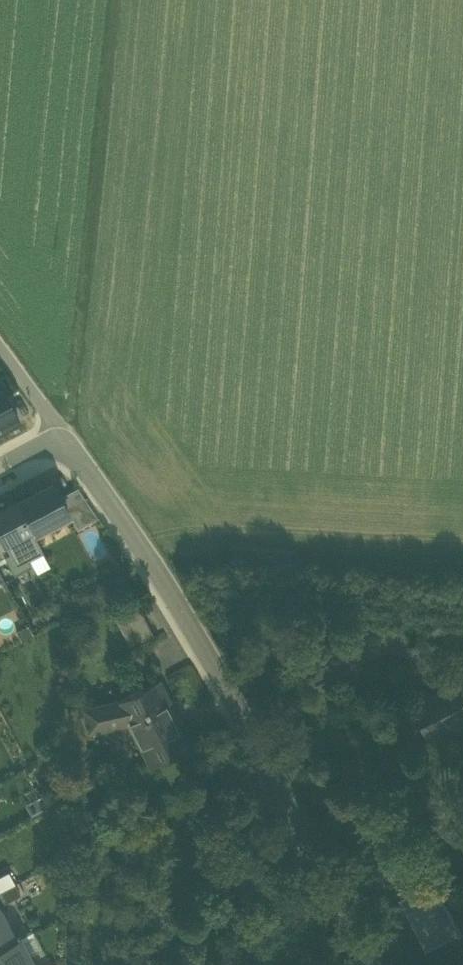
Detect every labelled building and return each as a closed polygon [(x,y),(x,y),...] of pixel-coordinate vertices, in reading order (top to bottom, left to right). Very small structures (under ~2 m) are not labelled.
[(20,421),(0,384),(0,431),(20,421)] [(53,482),(17,501),(34,532),(69,513),(60,496),(53,482)] [(78,487),(60,496),(69,513),(77,528),(98,517),(78,487)] [(0,508),(0,544),(2,547),(6,545),(16,563),(28,556),(42,549),(35,535),(34,532),(17,501),(16,499),(0,508)] [(12,565),(16,563),(6,545),(2,547),(6,555),(12,565)] [(16,563),(12,565),(6,555),(5,555),(14,571),(31,562),(28,556),(16,563)] [(113,612),(131,647),(154,635),(136,600),(113,612)] [(128,720),(151,765),(187,747),(166,706),(170,704),(158,680),(118,700),(119,702),(86,709),(90,729),(128,720)] [(49,806),(42,794),(25,803),(32,815),(49,806)] [(15,883),(9,871),(0,875),(0,891),(15,883)] [(440,875),(416,887),(405,894),(416,917),(413,918),(428,948),(462,930),(462,929),(444,893),(448,891),(440,875)] [(405,894),(416,887),(411,877),(399,883),(405,894)] [(0,891),(0,904),(21,893),(15,883),(0,891)] [(401,895),(413,918),(416,917),(405,894),(401,895)] [(15,938),(0,910),(0,946),(15,938)] [(19,936),(15,938),(0,946),(0,964),(34,964),(19,936)]
